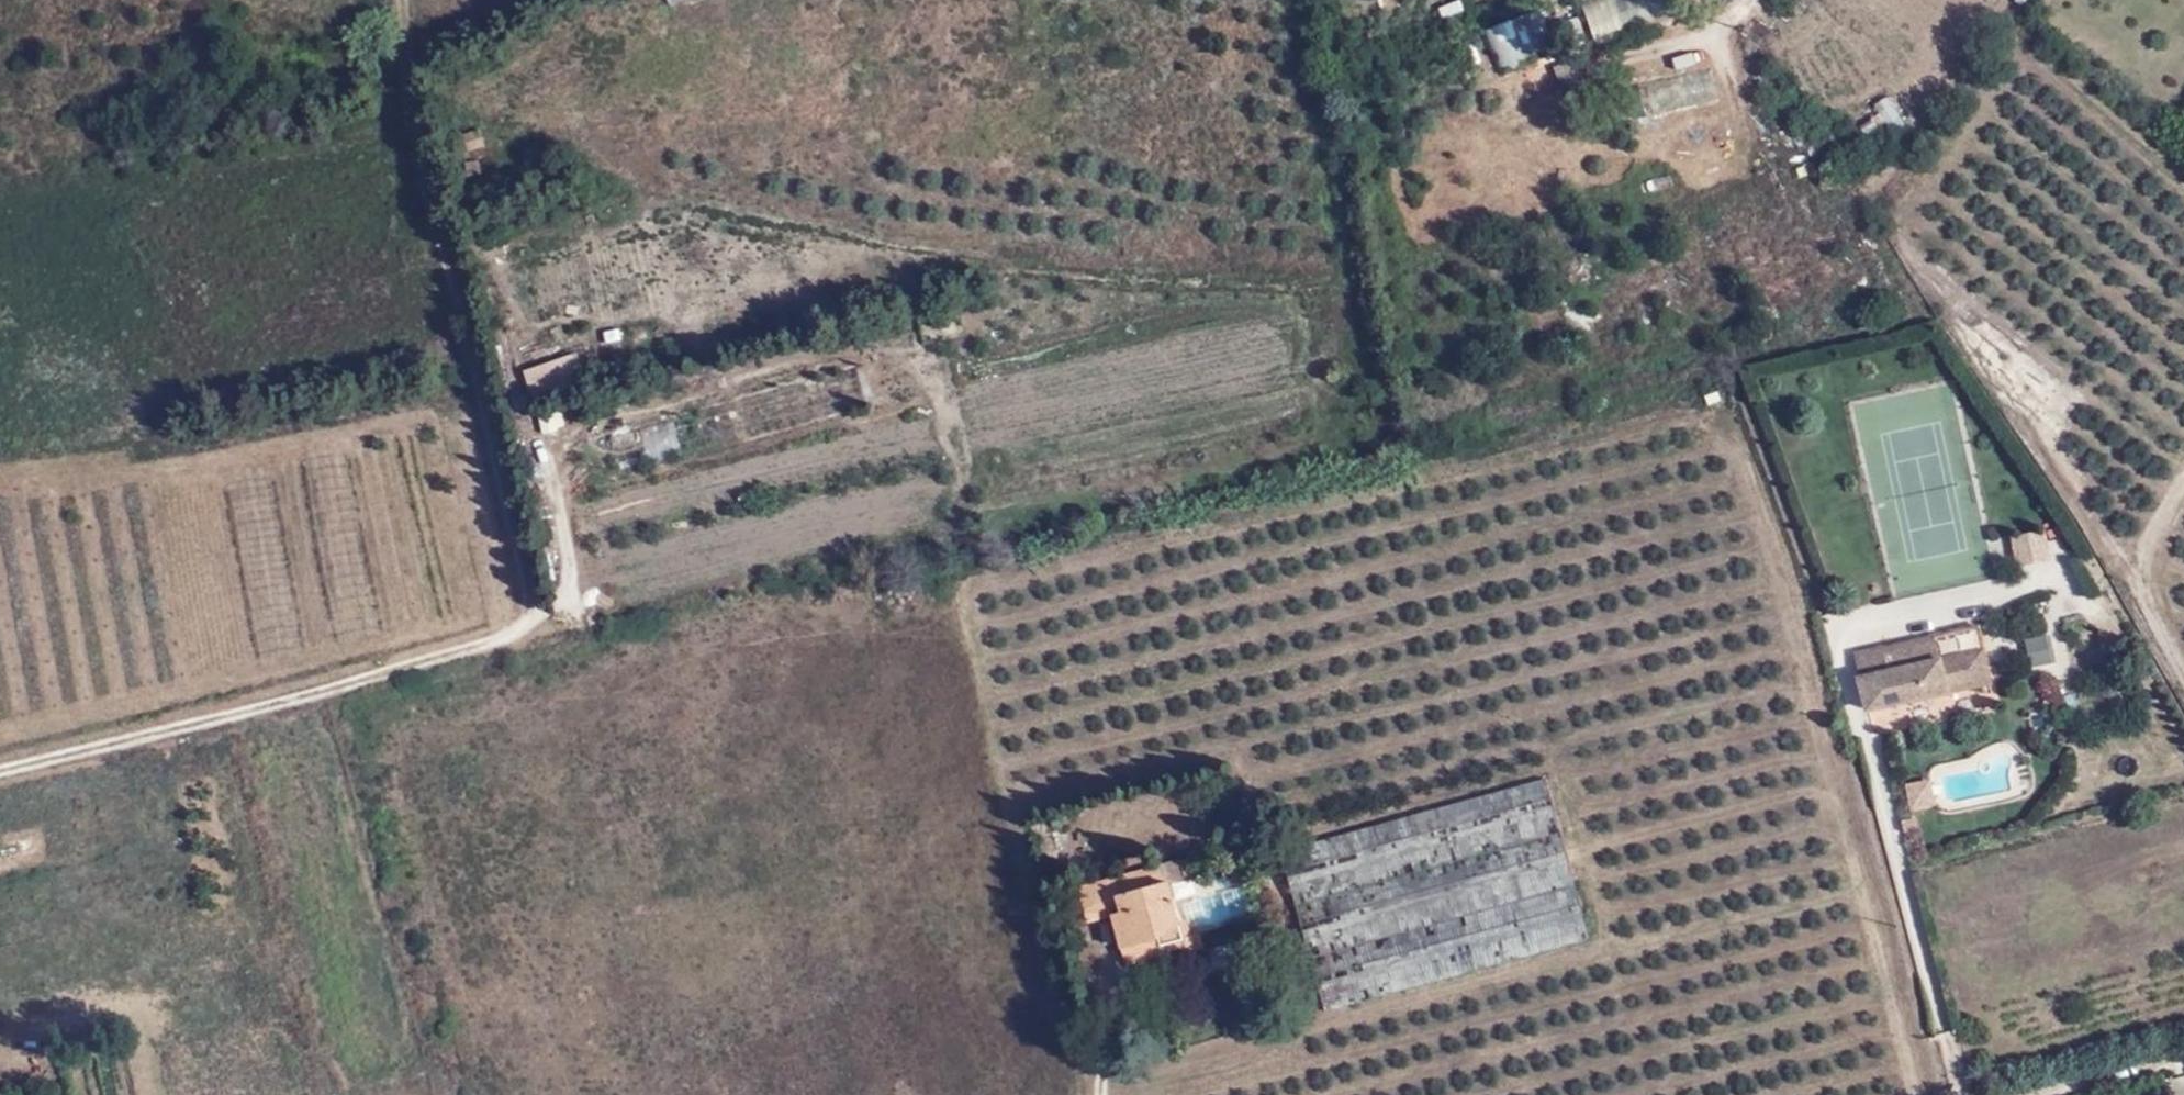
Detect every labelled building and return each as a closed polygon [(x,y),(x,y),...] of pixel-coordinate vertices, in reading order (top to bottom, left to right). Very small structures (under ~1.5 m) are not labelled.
[(1531,9),(1481,30),(1498,69),(1548,47),(1531,9)] [(1889,93),(1869,102),(1882,132),(1903,123),(1889,93)] [(477,130),(461,135),(466,149),(482,144),(477,130)] [(478,162),(465,162),(466,175),(479,174),(478,162)] [(2044,530),(2013,536),(2022,567),(2052,559),(2044,530)] [(1985,621),(1859,652),(1881,738),(2006,707),(1985,621)] [(2046,633),(2023,639),(2030,668),(2054,662),(2046,633)] [(1545,774),(1275,847),(1319,1018),(1596,942),(1545,774)] [(1906,780),(1907,807),(1935,806),(1934,778),(1906,780)] [(1180,857),(1067,890),(1078,928),(1116,917),(1127,972),(1168,966),(1162,948),(1193,940),(1190,931),(1174,884),(1188,880),(1180,857)]
